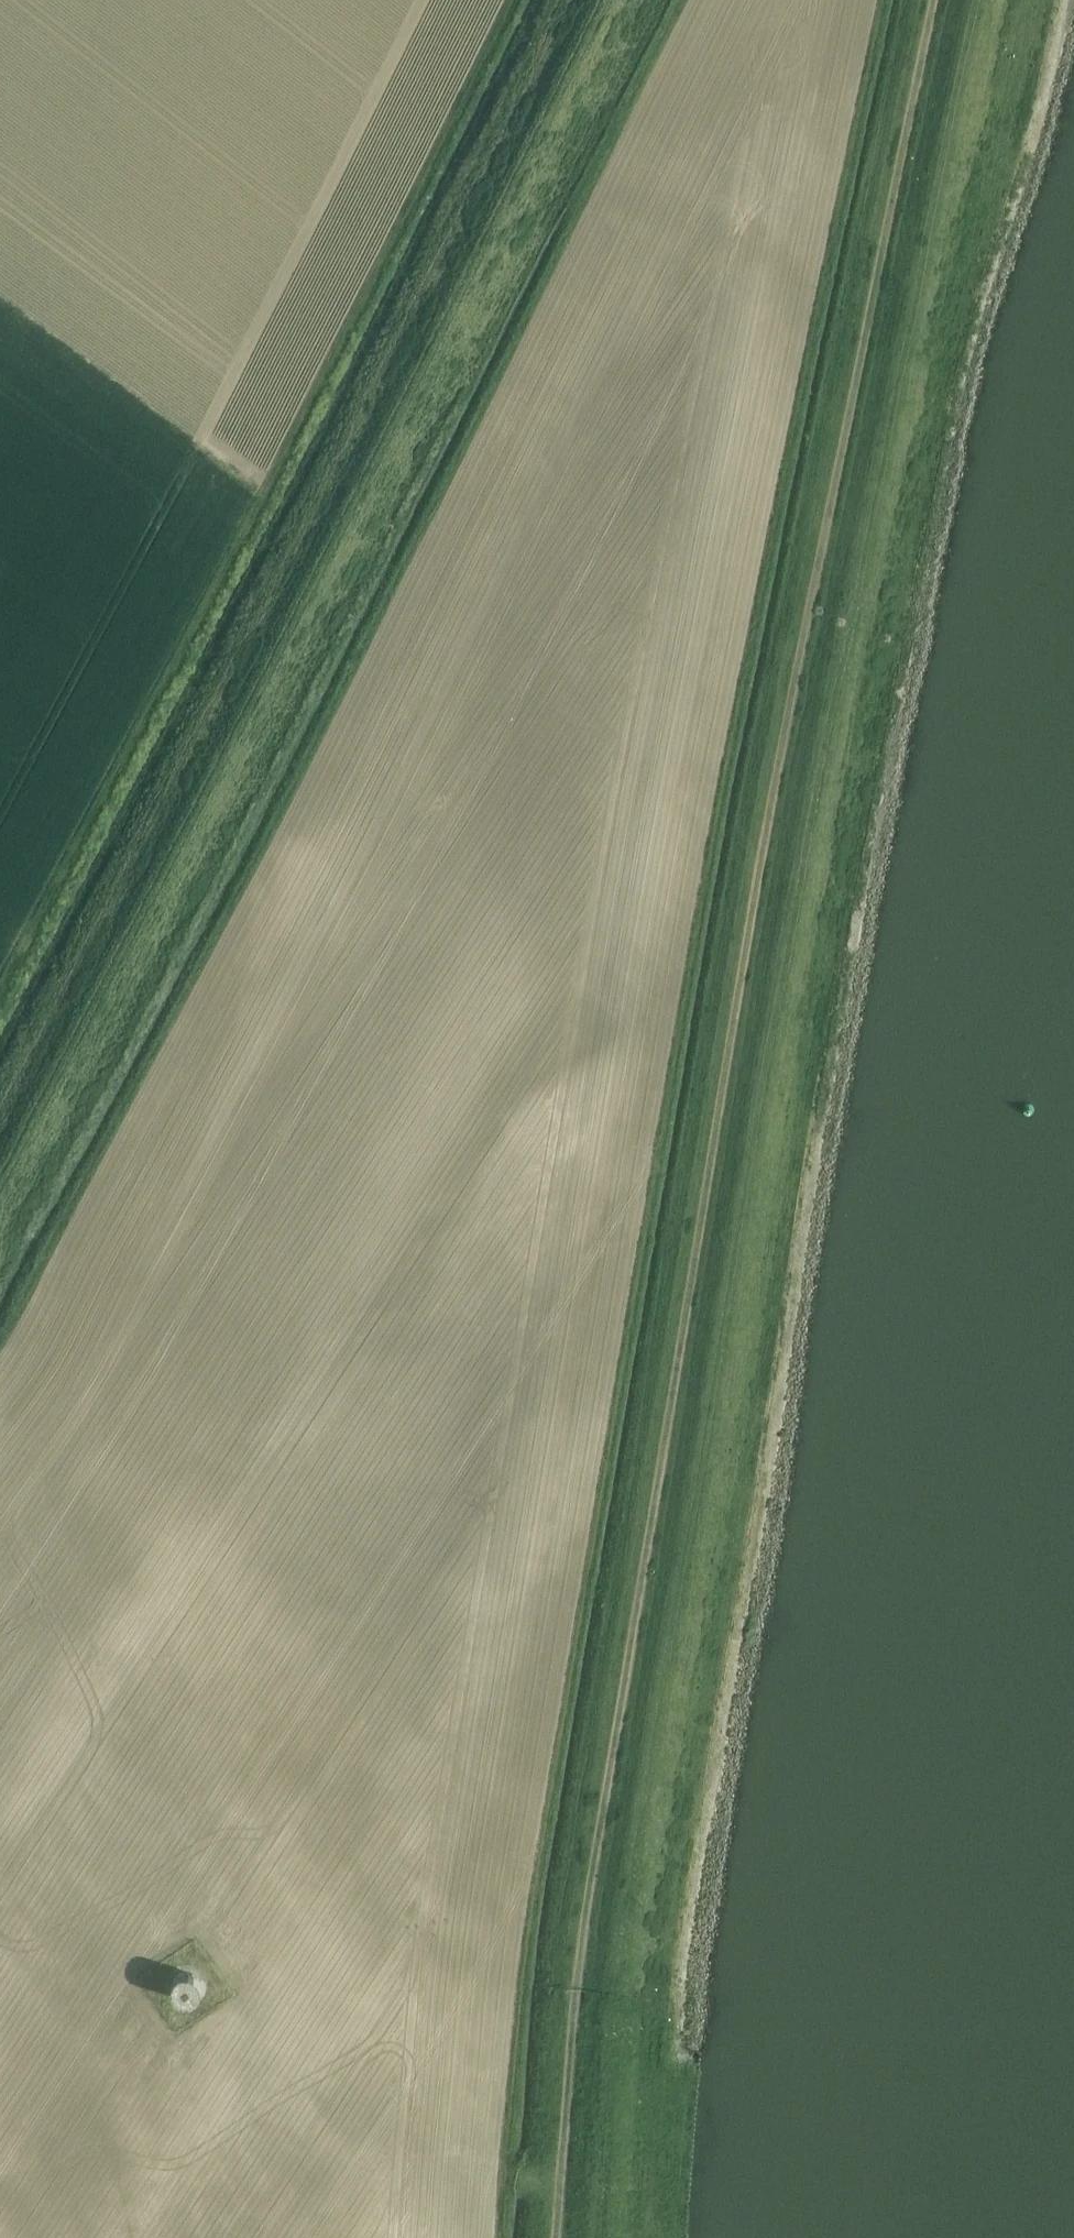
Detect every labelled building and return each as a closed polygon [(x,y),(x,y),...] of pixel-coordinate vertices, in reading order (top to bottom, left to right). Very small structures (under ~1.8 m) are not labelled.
[(189,2002),(194,2000),(198,1996),(200,1992),(201,1987),(200,1982),(198,1978),(194,1974),(190,1972),(185,1972),(180,1973),(176,1975),(172,1979),(170,1984),(170,1989),(172,1994),(175,1998),(179,2001),(184,2002),(189,2002)]
